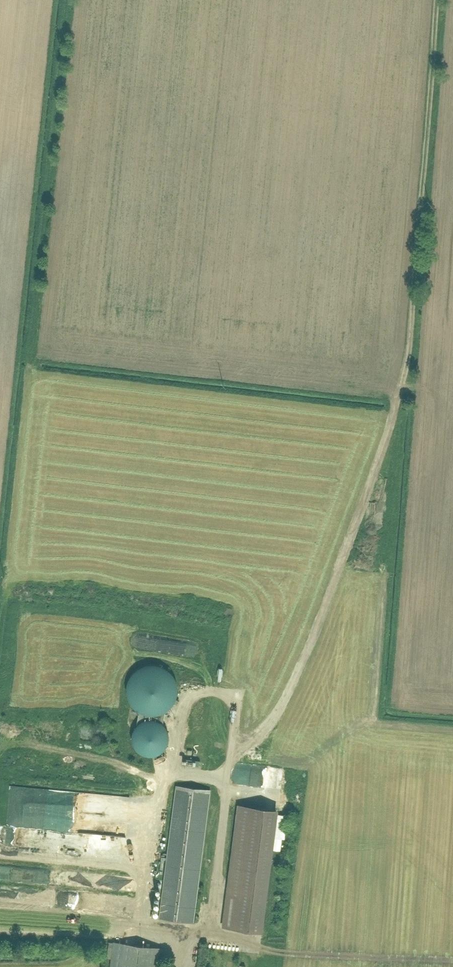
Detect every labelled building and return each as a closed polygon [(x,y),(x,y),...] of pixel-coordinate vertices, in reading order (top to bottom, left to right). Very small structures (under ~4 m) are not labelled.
[(171,707),(177,695),(178,689),(175,678),(170,671),(161,666),(152,664),(137,669),(134,672),(128,680),(127,690),(129,700),(134,708),(139,711),(153,715),(163,713),(171,707)] [(155,754),(163,749),(168,737),(165,727),(163,724),(157,720),(149,719),(141,721),(137,724),(134,728),(132,737),(133,744),(137,750),(150,755),(155,754)] [(158,918),(194,922),(211,790),(175,785),(158,918)] [(238,804),(222,927),(262,932),(278,810),(238,804)] [(161,948),(113,942),(110,966),(158,966),(161,948)]
